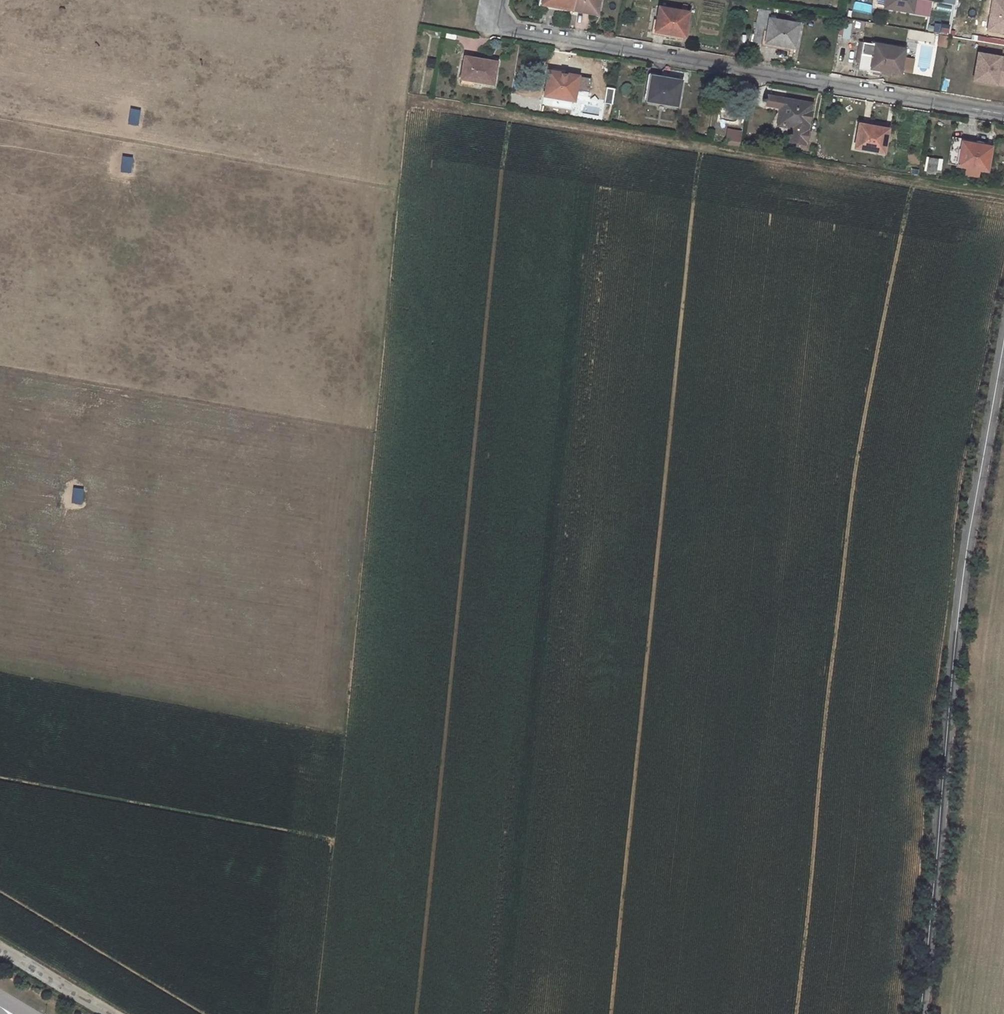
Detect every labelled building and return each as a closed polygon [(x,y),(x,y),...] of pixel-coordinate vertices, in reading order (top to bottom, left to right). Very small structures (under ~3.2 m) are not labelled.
[(598,0),(543,0),(542,4),(573,9),(574,4),(596,8),(598,0)] [(573,9),(599,14),(601,0),(598,0),(596,8),(574,4),(573,9)] [(928,15),(930,1),(923,0),(885,0),(884,7),(928,15)] [(985,31),(1003,34),(1003,0),(990,0),(985,31)] [(686,13),(687,5),(682,4),(681,12),(659,8),(655,31),(684,36),(688,13),(686,13)] [(769,19),(770,8),(760,7),(754,41),(764,43),(769,19)] [(764,43),(793,48),(797,24),(769,19),(764,43)] [(933,32),(947,33),(947,24),(934,23),(933,32)] [(946,46),(946,35),(937,35),(937,46),(946,46)] [(863,39),(862,43),(904,49),(905,46),(863,39)] [(900,73),(904,49),(862,43),(858,42),(855,63),(859,63),(858,69),(880,73),(880,70),(900,73)] [(974,52),(969,80),(1003,86),(1003,57),(974,52)] [(496,63),(464,57),(461,79),(492,85),(496,63)] [(548,71),(545,95),(573,100),(577,77),(548,71)] [(680,81),(651,76),(647,100),(676,105),(680,81)] [(784,108),(781,126),(791,128),(789,141),(805,144),(812,104),(768,97),(766,106),(780,108),(784,108)] [(859,124),(854,147),(883,152),(887,129),(859,124)] [(723,145),(738,147),(740,130),(726,128),(723,145)] [(957,166),(967,167),(980,169),(986,170),(990,147),(962,142),(961,140),(951,139),(947,163),(957,165),(957,166)] [(926,170),(936,172),(938,159),(928,158),(926,170)]
